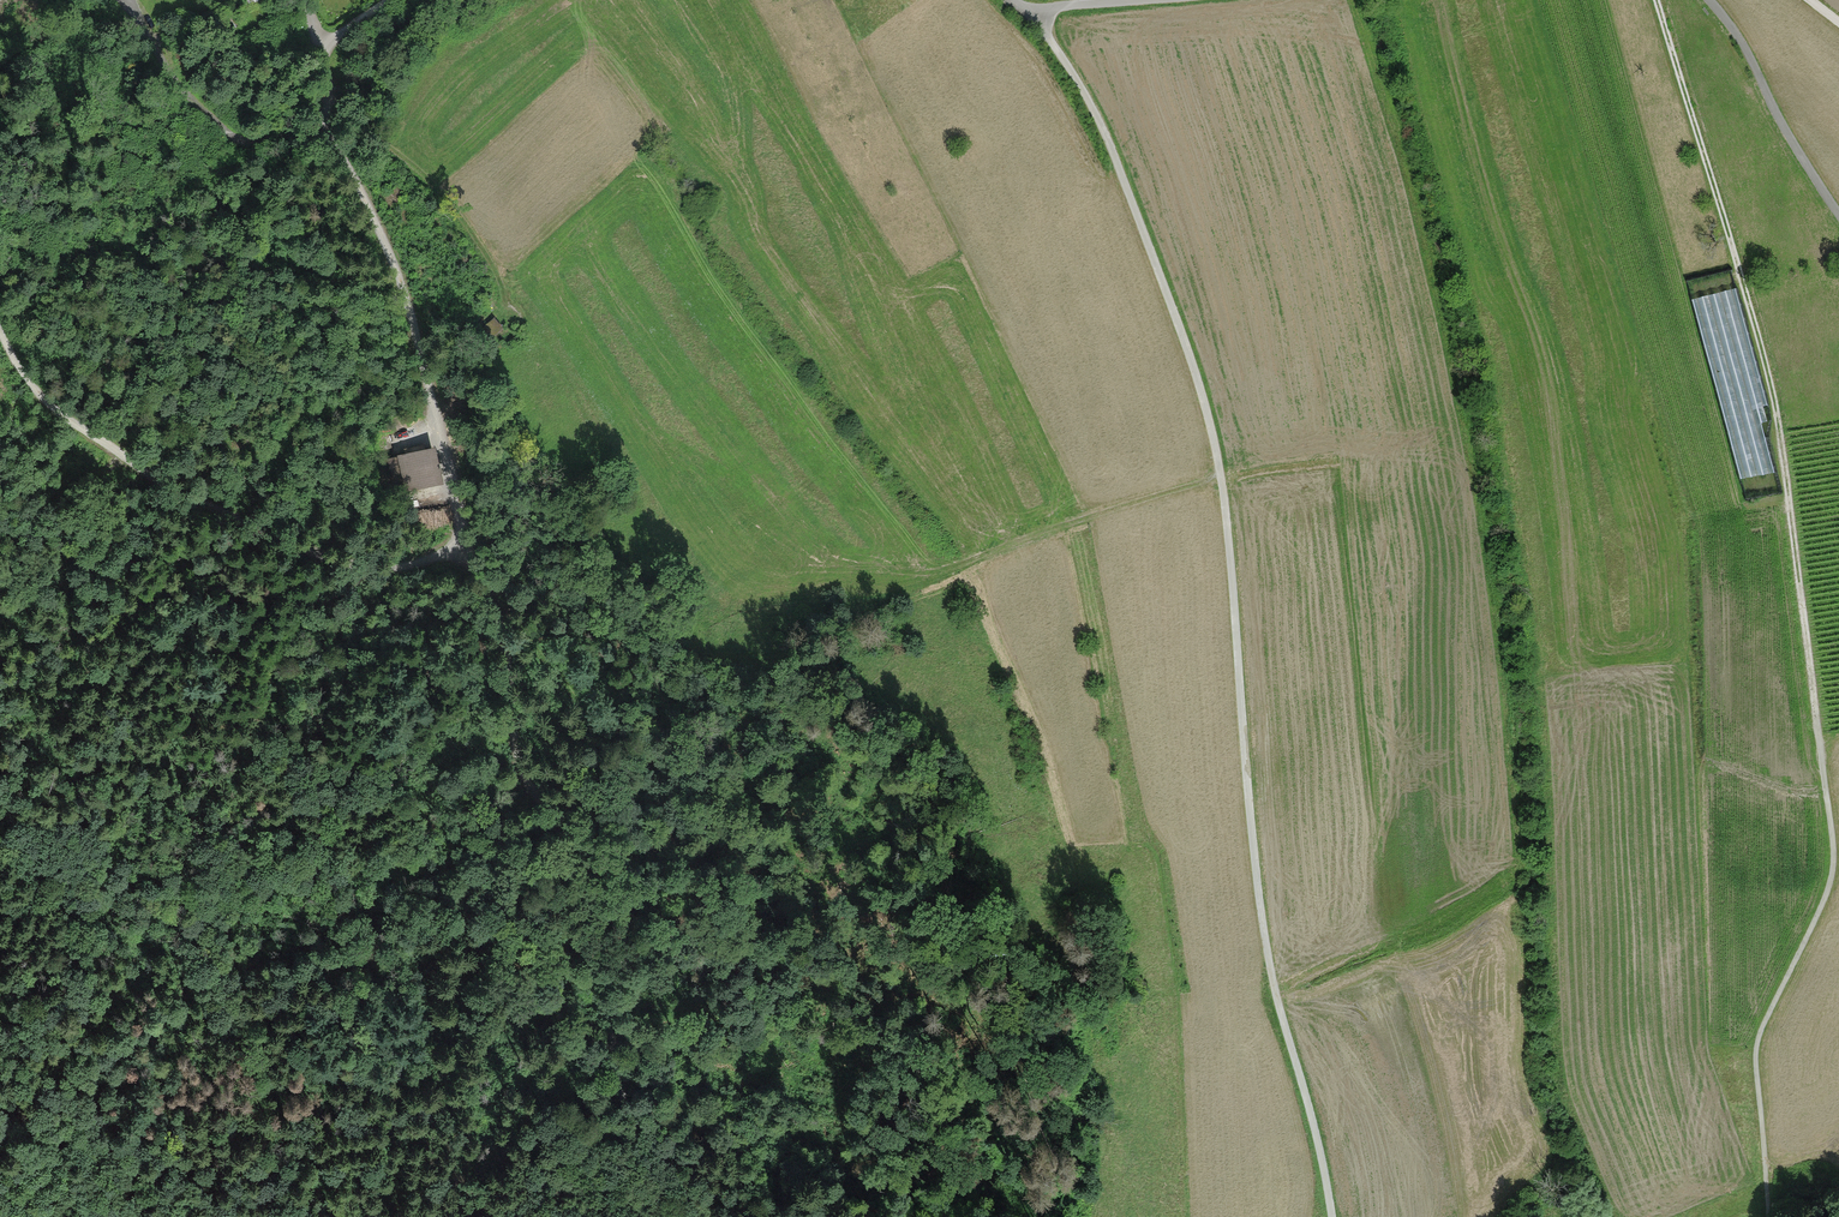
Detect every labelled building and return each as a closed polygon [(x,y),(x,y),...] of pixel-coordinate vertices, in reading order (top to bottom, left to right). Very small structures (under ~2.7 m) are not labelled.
[(444,484),(435,448),(400,457),(408,493),(444,484)]
